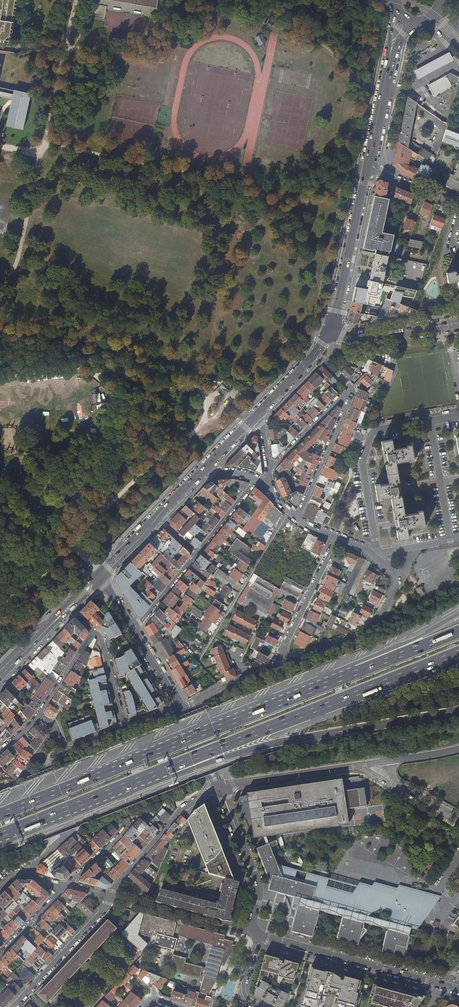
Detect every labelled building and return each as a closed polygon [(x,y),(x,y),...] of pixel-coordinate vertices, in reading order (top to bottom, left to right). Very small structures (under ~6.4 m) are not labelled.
[(4,43),(5,41),(5,40),(6,42),(7,42),(8,42),(9,42),(10,41),(9,41),(10,39),(9,38),(10,37),(16,0),(3,0),(0,17),(0,43),(4,43)] [(158,0),(104,0),(157,9),(158,0)] [(260,35),(255,38),(260,47),(265,43),(260,35)] [(449,53),(414,72),(418,79),(453,61),(449,53)] [(443,91),(444,91),(445,93),(446,92),(451,89),(450,87),(458,83),(458,80),(458,76),(450,73),(428,85),(429,86),(434,96),(443,91)] [(0,88),(0,96),(11,99),(10,102),(4,127),(21,131),(29,94),(0,88)] [(442,121),(408,97),(398,142),(418,155),(432,164),(435,158),(439,149),(441,144),(443,141),(447,129),(449,124),(442,121)] [(447,129),(443,141),(458,147),(458,134),(447,129)] [(403,173),(415,179),(417,174),(419,170),(414,167),(413,168),(409,166),(409,164),(410,159),(411,158),(415,161),(418,155),(398,142),(396,155),(394,162),(393,165),(403,173)] [(419,170),(417,174),(428,178),(433,168),(430,167),(430,166),(425,164),(425,165),(422,164),(419,170)] [(450,175),(446,186),(458,191),(458,165),(457,171),(458,171),(458,174),(456,173),(455,173),(454,173),(453,173),(453,174),(452,175),(450,174),(450,175)] [(395,197),(397,187),(380,180),(377,182),(374,196),(385,198),(386,192),(388,192),(389,188),(393,189),(392,193),(391,199),(394,200),(395,197)] [(410,204),(414,194),(397,187),(395,197),(410,204)] [(385,198),(374,196),(371,210),(386,213),(390,199),(385,198)] [(433,205),(424,202),(422,207),(420,213),(428,216),(433,205)] [(386,213),(371,210),(370,219),(368,224),(383,227),(386,213)] [(444,225),(446,219),(434,215),(432,221),(444,225)] [(413,232),(415,227),(414,226),(416,222),(407,219),(403,228),(413,232)] [(366,238),(390,243),(392,236),(392,235),(391,235),(391,234),(382,232),(383,227),(368,224),(366,238)] [(375,249),(388,252),(390,243),(366,238),(364,243),(369,244),(370,243),(375,244),(374,245),(376,245),(375,249)] [(407,246),(421,249),(423,242),(410,240),(407,246)] [(388,256),(389,252),(388,252),(375,249),(376,245),(374,245),(375,244),(370,243),(369,244),(364,243),(363,248),(376,251),(375,254),(388,256)] [(369,280),(382,283),(383,279),(388,280),(389,276),(384,275),(388,256),(375,254),(372,268),(369,280)] [(398,286),(417,290),(427,264),(403,259),(398,286)] [(446,273),(448,283),(458,282),(458,290),(458,271),(446,273)] [(382,283),(369,280),(357,278),(355,287),(354,292),(352,302),(364,304),(370,305),(375,306),(380,295),(382,283)] [(377,318),(375,322),(405,317),(414,315),(416,310),(410,308),(399,303),(390,300),(387,298),(382,307),(380,311),(377,318)] [(352,302),(350,311),(360,313),(361,310),(362,310),(363,308),(361,308),(362,305),(363,305),(364,304),(352,302)] [(348,322),(360,324),(361,321),(359,320),(359,319),(365,320),(366,315),(360,313),(350,311),(348,322)] [(348,364),(341,372),(343,375),(348,379),(353,373),(356,370),(355,369),(352,371),(352,370),(355,367),(353,367),(358,355),(354,356),(352,357),(351,357),(348,364)] [(368,359),(358,355),(353,367),(355,367),(356,368),(357,364),(362,366),(360,370),(361,370),(363,371),(365,366),(368,359)] [(382,365),(372,361),(370,368),(368,373),(370,374),(376,377),(382,365)] [(332,387),(337,381),(322,366),(316,372),(324,379),(324,380),(327,377),(330,380),(327,383),(332,387)] [(324,379),(316,372),(308,381),(315,388),(324,379)] [(366,372),(359,379),(361,381),(360,381),(367,388),(373,382),(369,379),(370,378),(368,376),(370,374),(368,373),(366,372)] [(353,373),(348,379),(350,381),(356,375),(353,373)] [(315,388),(308,381),(303,386),(311,393),(315,388)] [(338,393),(332,387),(327,383),(320,390),(325,394),(331,400),(338,393)] [(225,399),(231,393),(223,386),(218,391),(225,399)] [(311,393),(303,386),(301,388),(296,394),(305,403),(307,401),(304,399),(311,393)] [(359,389),(359,390),(356,396),(366,401),(378,406),(380,402),(372,398),(371,401),(367,399),(369,393),(374,387),(372,386),(368,390),(366,392),(362,390),(359,389)] [(305,403),(296,394),(282,408),(281,409),(289,416),(292,419),(292,418),(294,416),(297,414),(303,408),(303,407),(306,404),(305,403)] [(325,407),(331,400),(325,394),(320,399),(318,398),(317,399),(325,407)] [(319,412),(325,407),(317,399),(314,396),(308,402),(313,407),(319,412)] [(366,401),(356,396),(351,407),(361,411),(362,411),(364,405),(366,401)] [(333,418),(336,420),(341,408),(338,406),(329,415),(333,418)] [(313,418),(319,412),(313,407),(307,413),(313,418)] [(361,411),(351,407),(350,410),(346,418),(356,423),(361,411)] [(308,424),(313,419),(307,414),(304,416),(301,413),(303,411),(302,411),(304,409),(303,408),(297,414),(308,424)] [(289,416),(281,409),(273,417),(279,422),(283,418),(285,420),(289,416)] [(303,429),(308,424),(297,414),(294,416),(292,418),(296,422),(303,429)] [(320,424),(325,428),(332,419),(333,418),(329,415),(320,424)] [(356,423),(346,418),(340,431),(343,433),(350,436),(356,423)] [(325,428),(331,431),(335,421),(332,419),(325,428)] [(302,430),(303,429),(296,422),(287,431),(294,438),(302,430)] [(320,424),(294,451),(303,460),(316,465),(320,456),(314,454),(315,453),(313,452),(312,454),(308,453),(306,450),(320,434),(322,436),(322,437),(324,438),(324,436),(328,438),(331,431),(325,428),(320,424)] [(277,428),(269,430),(269,432),(270,440),(278,439),(282,444),(271,445),(273,457),(275,458),(294,438),(287,431),(284,427),(281,428),(282,435),(278,438),(277,428)] [(361,441),(364,435),(356,431),(353,437),(355,438),(361,441)] [(350,436),(343,433),(338,443),(347,447),(351,439),(353,440),(355,438),(353,437),(350,436)] [(255,435),(246,444),(252,450),(254,448),(257,451),(259,451),(257,436),(255,435)] [(396,463),(409,461),(409,462),(414,462),(411,445),(407,446),(407,447),(393,449),(392,440),(381,442),(384,458),(388,484),(380,486),(379,485),(374,485),(377,502),(382,501),(382,500),(391,498),(395,525),(398,541),(409,539),(407,529),(420,527),(421,528),(425,527),(423,510),(418,511),(418,513),(405,515),(401,491),(396,463)] [(356,452),(335,443),(333,447),(332,450),(340,454),(343,449),(346,450),(346,451),(355,455),(356,452)] [(246,444),(242,449),(246,453),(249,451),(253,455),(251,458),(254,461),(259,456),(257,455),(255,453),(252,450),(246,444)] [(246,453),(242,449),(233,457),(225,466),(230,466),(234,466),(241,467),(251,458),(246,453)] [(296,467),(303,460),(294,451),(290,455),(287,458),(296,467)] [(331,452),(325,466),(330,468),(332,465),(333,465),(333,464),(332,464),(333,463),(335,464),(335,462),(333,461),(337,454),(331,452)] [(251,458),(241,467),(247,468),(252,470),(257,472),(263,475),(260,455),(259,456),(254,461),(251,458)] [(296,467),(287,458),(280,465),(288,473),(290,475),(292,473),(289,470),(293,466),(296,469),(297,468),(296,467)] [(296,467),(297,468),(303,470),(312,474),(316,465),(303,460),(296,467)] [(288,473),(280,465),(276,469),(283,476),(279,477),(278,476),(276,477),(276,481),(284,477),(288,473)] [(325,466),(321,475),(333,480),(334,478),(327,474),(327,473),(331,475),(334,470),(330,468),(325,466)] [(308,484),(312,474),(303,470),(302,471),(303,472),(300,480),(308,484)] [(295,492),(297,491),(294,483),(290,475),(287,476),(295,492)] [(321,475),(318,482),(331,488),(337,491),(341,484),(333,480),(321,475)] [(276,481),(283,497),(292,494),(285,477),(284,477),(276,481)] [(303,494),(308,484),(300,480),(296,478),(294,483),(297,491),(303,494)] [(220,488),(225,492),(227,490),(225,489),(224,490),(223,489),(224,487),(231,479),(221,479),(212,482),(220,488)] [(235,486),(242,492),(250,483),(249,483),(239,480),(232,479),(229,484),(230,485),(228,487),(229,488),(231,485),(234,487),(235,486)] [(217,495),(221,498),(225,492),(220,488),(212,482),(204,487),(213,495),(213,494),(212,493),(214,491),(218,494),(217,495)] [(316,486),(309,503),(320,508),(324,500),(319,497),(323,490),(324,490),(324,489),(316,486)] [(213,503),(214,504),(216,500),(218,499),(213,495),(204,487),(199,492),(213,503)] [(225,492),(235,501),(242,493),(236,488),(231,494),(227,491),(228,490),(227,489),(227,490),(225,492)] [(262,501),(266,496),(262,493),(256,488),(252,492),(254,493),(256,496),(262,501)] [(329,493),(335,497),(337,491),(331,488),(329,493)] [(297,508),(303,494),(297,491),(295,492),(292,493),(289,501),(297,508)] [(224,498),(233,504),(235,501),(225,492),(221,498),(223,499),(224,498)] [(248,498),(258,507),(260,504),(257,501),(256,502),(250,497),(251,496),(250,495),(248,498)] [(274,524),(282,513),(281,513),(273,505),(273,504),(266,496),(262,501),(261,503),(260,504),(258,507),(248,522),(244,527),(242,530),(253,515),(262,521),(264,517),(271,522),(274,524)] [(239,508),(236,512),(244,518),(248,522),(258,507),(248,498),(245,500),(252,506),(247,514),(239,508)] [(214,504),(225,513),(231,506),(223,499),(220,503),(216,500),(214,504)] [(199,515),(205,508),(198,502),(192,509),(199,515)] [(219,521),(225,513),(214,504),(213,503),(208,510),(207,511),(214,516),(215,517),(219,521)] [(320,527),(322,523),(328,512),(320,508),(309,503),(303,516),(312,522),(320,527)] [(200,519),(186,506),(182,510),(190,517),(192,514),(194,515),(195,516),(189,522),(187,521),(187,522),(188,523),(179,533),(183,537),(188,531),(194,525),(195,524),(200,519)] [(236,512),(230,520),(238,526),(244,518),(236,512)] [(176,517),(175,516),(170,521),(170,525),(176,530),(187,520),(179,513),(176,517)] [(247,533),(251,536),(261,521),(262,521),(253,515),(242,530),(243,531),(247,533)] [(214,527),(219,521),(215,517),(214,516),(210,520),(206,517),(204,519),(207,522),(214,527)] [(261,521),(268,526),(271,522),(264,517),(262,521),(261,521)] [(230,520),(226,524),(234,529),(239,534),(237,538),(240,540),(244,536),(236,530),(239,527),(238,526),(230,520)] [(208,534),(214,527),(207,522),(204,525),(201,529),(207,533),(208,534)] [(202,542),(204,539),(203,538),(207,533),(201,529),(200,528),(195,524),(194,525),(188,531),(202,542)] [(226,524),(222,528),(229,534),(235,538),(237,536),(232,532),(234,529),(226,524)] [(239,527),(236,530),(244,536),(247,533),(243,531),(242,530),(239,527)] [(222,528),(218,534),(225,539),(229,534),(222,528)] [(169,548),(176,541),(163,529),(156,536),(161,541),(164,543),(169,548)] [(198,547),(202,542),(188,531),(183,537),(184,538),(186,536),(192,540),(190,543),(194,547),(198,547)] [(218,534),(212,541),(219,546),(223,542),(230,547),(231,545),(225,539),(218,534)] [(161,541),(156,536),(149,543),(155,548),(161,541)] [(241,560),(248,565),(251,561),(236,550),(239,545),(249,551),(251,548),(240,540),(237,538),(231,545),(230,547),(227,551),(241,560)] [(311,552),(319,556),(320,553),(324,545),(323,542),(317,540),(311,552)] [(162,555),(169,548),(164,543),(161,541),(155,548),(157,550),(161,554),(162,555)] [(179,551),(183,547),(176,541),(169,548),(162,555),(164,557),(170,562),(173,559),(179,551)] [(212,541),(207,547),(214,553),(217,550),(219,551),(221,548),(219,546),(212,541)] [(262,548),(264,545),(258,541),(255,545),(253,544),(251,548),(259,553),(262,548)] [(162,555),(161,554),(151,565),(149,563),(147,566),(144,563),(157,550),(155,548),(149,543),(131,562),(142,572),(147,576),(151,572),(152,570),(155,567),(158,564),(161,560),(164,557),(162,555)] [(189,553),(183,547),(179,551),(184,556),(178,563),(173,559),(170,562),(172,564),(179,570),(190,557),(189,553)] [(207,547),(201,555),(207,559),(208,561),(214,553),(207,547)] [(353,569),(358,558),(349,553),(346,559),(347,560),(346,562),(352,565),(349,571),(352,572),(353,569)] [(201,555),(196,561),(203,568),(209,561),(208,561),(207,559),(201,555)] [(169,568),(172,564),(170,562),(164,557),(161,560),(169,568)] [(211,563),(216,567),(221,559),(219,557),(215,563),(213,561),(211,563)] [(359,557),(358,558),(353,569),(352,572),(349,578),(346,583),(343,590),(342,592),(345,594),(348,595),(365,560),(359,557)] [(242,574),(248,565),(241,560),(237,565),(235,563),(232,567),(235,569),(236,570),(242,574)] [(196,561),(192,565),(202,573),(205,570),(204,569),(203,568),(196,561)] [(129,586),(142,572),(131,562),(123,570),(116,578),(116,580),(138,615),(141,616),(153,602),(151,600),(143,592),(140,595),(129,586)] [(207,571),(211,574),(216,567),(211,563),(210,564),(211,565),(207,571)] [(170,580),(179,570),(172,564),(169,568),(166,572),(162,568),(159,571),(170,580)] [(328,574),(337,579),(341,571),(332,566),(328,574)] [(166,586),(170,580),(159,571),(155,567),(152,570),(160,576),(158,578),(158,579),(166,586)] [(191,567),(189,569),(195,574),(197,576),(199,577),(201,575),(191,567)] [(216,567),(211,574),(218,579),(226,585),(232,589),(237,582),(229,576),(216,567)] [(189,569),(184,575),(190,580),(195,574),(189,569)] [(235,569),(229,576),(237,582),(242,574),(236,570),(235,569)] [(156,577),(158,578),(160,576),(152,570),(151,572),(156,577)] [(201,580),(205,583),(208,585),(210,581),(207,579),(211,574),(207,571),(205,570),(202,573),(205,576),(201,580)] [(363,579),(357,590),(360,592),(365,583),(366,580),(371,583),(375,584),(379,576),(373,573),(371,572),(368,570),(364,579),(363,579)] [(280,589),(270,583),(254,574),(247,586),(273,602),(276,595),(278,592),(280,589)] [(333,590),(338,579),(337,579),(328,574),(323,585),(333,590)] [(161,592),(166,586),(158,579),(158,578),(156,577),(150,583),(153,585),(161,592)] [(297,601),(304,587),(286,577),(280,589),(278,592),(284,594),(297,601)] [(149,590),(153,585),(150,583),(145,578),(141,583),(147,588),(149,590)] [(196,581),(194,583),(201,589),(205,583),(201,580),(201,579),(198,583),(196,581)] [(180,580),(171,592),(179,598),(181,595),(179,593),(182,591),(183,592),(188,586),(180,580)] [(343,590),(346,583),(340,580),(336,588),(338,587),(343,590)] [(194,583),(190,588),(197,594),(201,589),(194,583)] [(205,583),(201,589),(202,590),(212,597),(214,594),(215,593),(207,587),(208,585),(205,583)] [(232,589),(226,585),(221,592),(227,596),(232,590),(232,589)] [(273,602),(247,586),(237,602),(265,618),(267,614),(268,611),(273,603),(273,602)] [(333,592),(324,587),(319,596),(329,601),(333,592)] [(420,587),(416,589),(420,597),(424,594),(420,587)] [(151,600),(155,596),(149,590),(147,588),(143,592),(151,600)] [(181,600),(184,602),(188,606),(189,607),(191,605),(198,595),(197,594),(190,588),(187,593),(185,592),(184,593),(186,594),(181,600)] [(378,602),(382,594),(374,590),(369,598),(373,600),(376,601),(378,602)] [(171,592),(163,601),(167,605),(169,606),(171,608),(179,598),(171,592)] [(340,605),(345,594),(342,592),(341,594),(340,597),(336,603),(340,605)] [(281,607),(291,612),(295,604),(285,599),(281,607)] [(321,612),(326,601),(323,600),(321,600),(321,601),(317,599),(313,608),(321,612)] [(217,600),(213,605),(220,610),(223,604),(218,601),(217,600)] [(99,631),(103,621),(95,613),(98,611),(99,612),(100,610),(92,602),(81,613),(99,631)] [(174,610),(181,616),(186,609),(188,606),(184,602),(179,609),(176,606),(173,610),(174,610)] [(267,614),(271,616),(276,605),(273,603),(268,611),(267,614)] [(204,617),(215,624),(219,617),(217,616),(220,610),(213,605),(212,604),(204,617)] [(369,616),(372,609),(363,604),(360,612),(369,616)] [(169,606),(164,613),(166,615),(168,617),(169,616),(174,610),(173,610),(171,608),(169,606)] [(159,608),(154,615),(159,620),(160,622),(166,615),(164,613),(162,611),(159,608)] [(191,608),(189,611),(201,619),(203,616),(191,608)] [(315,612),(316,610),(312,608),(306,619),(308,620),(315,624),(319,615),(315,612)] [(175,624),(179,627),(181,624),(179,622),(179,621),(178,621),(181,616),(174,610),(169,616),(175,621),(174,622),(176,624),(175,624)] [(239,623),(241,620),(244,615),(244,614),(237,610),(232,620),(239,623)] [(109,611),(105,613),(105,615),(103,621),(99,631),(108,639),(121,631),(109,611)] [(282,614),(280,618),(279,619),(286,622),(290,615),(283,611),(282,614)] [(362,616),(354,612),(349,622),(356,626),(362,616)] [(333,623),(336,616),(331,614),(330,617),(326,624),(326,625),(346,634),(349,634),(350,632),(333,623)] [(174,627),(175,624),(176,624),(174,622),(168,617),(166,615),(160,622),(162,623),(165,627),(170,632),(174,627)] [(244,615),(241,620),(239,623),(246,627),(251,618),(244,615)] [(258,622),(251,618),(246,627),(253,630),(258,622)] [(280,631),(283,623),(274,619),(270,626),(280,631)] [(73,620),(64,630),(71,637),(73,635),(74,636),(76,634),(79,637),(85,630),(76,621),(73,620)] [(191,623),(200,630),(202,631),(203,630),(206,632),(211,625),(204,620),(200,626),(194,622),(193,623),(191,622),(191,623)] [(322,627),(315,624),(308,620),(305,627),(303,626),(300,630),(310,635),(314,628),(316,629),(322,632),(324,628),(322,627)] [(145,627),(150,636),(158,631),(155,626),(153,622),(145,627)] [(158,631),(160,630),(161,629),(162,629),(163,628),(165,627),(162,623),(155,626),(158,631)] [(232,638),(236,629),(229,625),(224,635),(232,639),(232,638)] [(265,634),(268,628),(261,625),(258,631),(265,634)] [(163,630),(168,636),(172,634),(170,632),(165,627),(163,628),(164,629),(163,630)] [(243,632),(236,629),(232,638),(239,641),(243,632)] [(64,630),(57,637),(64,645),(72,637),(71,637),(64,630)] [(80,638),(84,641),(88,635),(88,632),(85,630),(79,637),(80,638)] [(150,636),(155,644),(163,639),(162,638),(164,636),(162,633),(160,635),(159,633),(161,632),(160,630),(158,631),(150,636)] [(203,639),(207,634),(202,631),(200,630),(197,635),(203,639)] [(250,635),(243,632),(239,641),(246,644),(250,635)] [(273,649),(275,646),(268,642),(266,641),(256,636),(251,646),(256,649),(259,642),(273,649)] [(268,642),(275,646),(278,640),(269,636),(266,641),(268,642)] [(57,637),(53,642),(60,649),(63,646),(65,648),(66,646),(64,645),(57,637)] [(63,657),(59,662),(66,667),(81,645),(78,643),(80,640),(79,639),(78,639),(76,642),(70,650),(69,651),(66,654),(68,656),(67,658),(66,657),(65,659),(63,657)] [(92,650),(96,640),(94,639),(88,648),(92,650)] [(155,644),(160,652),(168,647),(172,645),(171,643),(167,645),(167,646),(166,644),(168,643),(166,641),(165,642),(163,639),(155,644)] [(181,650),(184,648),(178,641),(175,643),(181,650)] [(53,642),(46,649),(59,662),(63,657),(66,654),(60,649),(53,642)] [(214,656),(223,652),(221,645),(211,649),(214,656)] [(160,652),(164,660),(172,655),(171,653),(171,652),(172,652),(170,649),(169,650),(168,647),(160,652)] [(176,658),(187,651),(184,648),(181,650),(179,651),(176,653),(174,654),(172,655),(164,660),(166,663),(169,661),(174,669),(180,665),(176,658)] [(46,649),(38,657),(52,671),(56,667),(58,664),(59,662),(46,649)] [(114,660),(119,677),(128,676),(149,711),(157,708),(156,707),(164,702),(160,696),(153,700),(150,696),(147,698),(145,693),(146,692),(148,695),(156,690),(148,676),(141,680),(139,677),(136,678),(133,674),(134,673),(136,675),(144,670),(132,649),(114,660)] [(100,657),(101,657),(100,653),(92,650),(90,657),(89,659),(91,659),(94,669),(102,667),(100,657)] [(85,652),(78,662),(83,665),(84,666),(86,667),(89,659),(90,657),(87,656),(88,654),(85,652)] [(217,665),(229,660),(228,656),(225,657),(223,652),(214,656),(217,665)] [(264,662),(267,656),(258,652),(256,657),(264,662)] [(42,674),(44,676),(46,678),(52,671),(38,657),(31,664),(42,674)] [(186,674),(184,670),(185,670),(184,667),(190,664),(188,660),(180,665),(174,669),(171,670),(177,680),(186,674)] [(223,672),(230,670),(228,665),(231,664),(229,660),(217,665),(221,673),(223,672)] [(56,667),(52,671),(59,676),(66,667),(59,662),(58,664),(60,666),(57,669),(56,668),(57,668),(56,667)] [(78,662),(72,672),(81,678),(84,672),(86,667),(84,666),(82,672),(79,670),(83,665),(78,662)] [(31,664),(29,666),(39,676),(42,674),(31,664)] [(90,680),(100,727),(101,730),(117,724),(117,723),(114,710),(106,712),(104,706),(112,704),(109,689),(100,691),(99,685),(107,683),(103,668),(94,670),(96,679),(90,680)] [(234,678),(239,676),(237,672),(235,673),(234,672),(233,669),(230,670),(223,672),(225,677),(226,681),(234,678)] [(19,676),(26,683),(32,677),(25,670),(19,676)] [(72,672),(64,683),(72,688),(78,678),(81,680),(81,678),(72,672)] [(192,684),(186,674),(177,680),(181,687),(182,690),(192,684)] [(14,697),(27,684),(26,683),(19,676),(6,689),(7,690),(13,696),(14,697)] [(27,684),(34,692),(35,690),(37,688),(39,685),(32,677),(26,683),(27,684)] [(37,694),(35,697),(42,702),(54,684),(46,678),(40,686),(39,685),(37,688),(39,689),(36,693),(37,694)] [(64,683),(58,692),(68,699),(69,699),(72,701),(73,701),(74,698),(68,694),(71,691),(75,694),(76,691),(72,688),(64,683)] [(194,684),(194,683),(192,684),(182,690),(186,696),(194,692),(195,693),(196,692),(192,686),(194,684)] [(130,689),(122,691),(125,702),(127,713),(136,711),(131,694),(130,689)] [(14,697),(13,696),(7,690),(5,692),(3,692),(4,693),(1,696),(0,695),(0,697),(0,698),(0,701),(8,709),(10,711),(20,702),(14,697)] [(68,699),(58,692),(53,700),(62,707),(69,711),(70,707),(67,706),(67,707),(64,705),(68,699)] [(35,697),(33,695),(25,704),(36,711),(42,702),(35,697)] [(62,707),(53,700),(45,711),(45,713),(53,718),(58,710),(56,709),(58,706),(61,708),(62,707)] [(36,711),(25,704),(24,706),(26,708),(23,712),(21,710),(20,711),(29,721),(36,711)] [(0,717),(0,718),(4,722),(8,726),(10,723),(14,719),(15,718),(16,716),(10,711),(8,709),(0,717)] [(21,727),(29,721),(20,711),(19,713),(22,717),(17,721),(15,718),(14,719),(21,727)] [(90,715),(66,723),(73,740),(81,738),(88,735),(96,732),(90,715)] [(12,736),(21,727),(14,719),(10,723),(14,727),(11,730),(9,728),(8,727),(5,729),(8,732),(12,736)] [(36,726),(31,730),(34,732),(33,732),(38,737),(39,736),(43,740),(47,734),(45,733),(45,734),(43,732),(44,732),(42,730),(41,731),(36,726)] [(12,736),(8,732),(4,736),(3,735),(2,736),(3,736),(0,739),(0,738),(0,746),(12,736)] [(38,737),(36,738),(33,743),(32,742),(30,745),(36,750),(43,740),(39,736),(38,737)] [(29,744),(23,737),(13,746),(18,753),(19,755),(23,750),(19,746),(22,743),(26,748),(29,744)] [(18,753),(13,746),(8,751),(13,757),(18,753)] [(8,751),(0,757),(0,765),(2,768),(4,770),(5,771),(6,770),(3,766),(13,757),(8,751)] [(27,763),(28,762),(19,755),(16,758),(15,759),(20,763),(23,760),(27,763)] [(445,760),(446,766),(449,766),(450,772),(458,771),(458,758),(445,760)] [(20,763),(15,759),(13,762),(12,763),(20,769),(22,771),(24,768),(19,765),(20,763)] [(12,764),(8,767),(14,771),(15,769),(17,771),(20,773),(22,771),(20,769),(12,763),(12,764)] [(6,770),(5,771),(5,772),(13,777),(16,780),(17,778),(12,773),(14,771),(8,767),(6,770)] [(426,777),(421,782),(425,788),(431,783),(426,777)] [(238,801),(242,811),(244,816),(247,817),(250,819),(253,820),(254,827),(254,838),(275,835),(272,827),(278,827),(280,835),(344,826),(342,811),(366,808),(364,789),(340,792),(339,782),(251,794),(251,795),(242,797),(241,797),(239,798),(239,799),(238,801)] [(443,792),(458,804),(458,789),(450,782),(443,792)] [(431,791),(433,793),(437,790),(439,792),(444,788),(440,783),(431,791)] [(194,810),(189,817),(188,819),(205,864),(208,863),(210,869),(208,873),(224,878),(233,880),(204,805),(194,810)] [(162,809),(156,816),(160,820),(164,824),(167,821),(171,816),(162,809)] [(156,816),(150,823),(153,826),(158,830),(161,827),(157,823),(160,820),(156,816)] [(166,833),(161,839),(164,842),(167,844),(176,833),(174,832),(178,826),(178,825),(181,822),(184,824),(187,821),(185,819),(181,816),(177,820),(172,826),(166,833)] [(146,828),(148,825),(140,818),(138,820),(133,827),(137,830),(141,833),(142,832),(144,830),(146,828)] [(104,831),(110,838),(113,835),(118,831),(117,831),(111,825),(104,831)] [(149,830),(146,828),(144,830),(152,837),(156,832),(158,830),(153,826),(149,830)] [(130,830),(126,835),(134,842),(136,839),(133,837),(132,836),(134,833),(135,833),(138,836),(141,833),(137,830),(133,827),(130,830)] [(93,842),(99,849),(106,842),(110,838),(104,831),(103,830),(92,840),(93,842)] [(142,840),(147,843),(150,839),(152,837),(144,830),(142,832),(146,835),(144,838),(143,837),(141,836),(139,837),(142,840)] [(82,845),(85,842),(83,839),(82,839),(77,833),(73,837),(76,841),(77,841),(80,845),(81,846),(82,845)] [(124,837),(119,842),(127,849),(132,843),(134,842),(126,835),(124,837)] [(72,856),(82,847),(81,846),(80,845),(77,841),(76,841),(73,837),(64,845),(62,846),(70,854),(72,856)] [(158,849),(164,842),(161,839),(159,841),(152,849),(159,853),(160,851),(158,849)] [(136,847),(141,850),(145,846),(147,843),(142,840),(140,842),(136,847)] [(270,884),(268,890),(301,898),(308,900),(306,905),(299,903),(293,927),(314,932),(320,910),(344,917),(338,939),(349,942),(350,938),(360,940),(366,929),(364,928),(365,923),(388,929),(385,940),(383,947),(386,947),(393,949),(392,954),(403,957),(411,928),(422,915),(425,911),(428,911),(429,911),(430,910),(430,909),(430,905),(434,906),(442,896),(403,886),(402,890),(387,885),(383,890),(363,885),(355,896),(349,894),(348,894),(344,900),(328,889),(319,882),(320,877),(311,875),(309,885),(306,884),(305,884),(306,882),(302,881),(299,880),(298,882),(300,872),(293,870),(285,879),(282,878),(270,848),(277,845),(276,841),(256,848),(270,884)] [(88,845),(95,852),(98,850),(99,849),(93,842),(90,845),(89,844),(88,845)] [(116,845),(112,848),(119,856),(127,849),(119,842),(116,845)] [(123,859),(114,869),(120,874),(126,867),(135,857),(141,850),(136,847),(132,843),(127,849),(119,856),(121,857),(123,859)] [(94,854),(95,852),(88,845),(87,845),(88,847),(84,850),(91,856),(94,854)] [(70,854),(62,846),(58,850),(65,858),(67,857),(65,855),(67,853),(68,855),(70,854)] [(166,849),(164,847),(160,851),(159,853),(157,855),(151,862),(158,868),(160,866),(166,849)] [(149,853),(144,859),(148,862),(155,853),(157,855),(159,853),(152,849),(149,853)] [(65,858),(58,850),(53,854),(61,863),(63,865),(67,861),(65,858)] [(61,863),(53,854),(41,864),(47,869),(50,872),(53,870),(58,866),(61,863)] [(101,859),(95,864),(99,868),(105,862),(110,867),(113,865),(105,855),(101,859)] [(141,862),(134,870),(140,876),(146,869),(150,864),(149,863),(148,862),(144,859),(141,862)] [(74,872),(75,871),(71,866),(67,861),(63,865),(71,875),(74,872)] [(75,871),(80,866),(76,861),(71,866),(75,871)] [(68,877),(71,875),(63,865),(61,863),(58,866),(61,869),(58,868),(54,872),(53,870),(50,872),(51,873),(55,878),(59,879),(65,880),(68,877)] [(47,869),(41,864),(37,867),(37,872),(37,873),(44,875),(47,869)] [(102,877),(104,873),(103,872),(97,880),(94,880),(95,876),(96,875),(97,876),(102,871),(99,868),(95,864),(90,869),(79,879),(79,882),(95,886),(102,877)] [(144,879),(151,885),(157,873),(150,867),(147,869),(150,871),(144,879)] [(113,868),(108,875),(113,880),(114,881),(119,876),(120,874),(114,869),(113,868)] [(125,880),(127,882),(128,882),(130,879),(147,893),(151,885),(144,879),(150,871),(147,869),(146,869),(140,876),(134,870),(132,872),(125,880)] [(111,885),(102,877),(95,886),(102,888),(105,889),(109,888),(111,885)] [(330,880),(320,877),(319,882),(328,889),(330,880)] [(236,892),(238,882),(233,880),(224,878),(222,883),(220,883),(218,890),(220,891),(217,901),(215,900),(214,903),(160,889),(155,901),(167,905),(196,913),(227,922),(229,915),(231,909),(233,903),(234,897),(236,892)] [(20,894),(22,892),(20,891),(23,887),(25,889),(26,888),(32,880),(24,881),(21,881),(17,880),(12,885),(20,894)] [(37,896),(43,889),(37,884),(32,880),(26,888),(36,897),(37,896)] [(22,898),(23,899),(27,896),(22,892),(20,894),(12,885),(10,887),(5,892),(13,900),(15,902),(21,896),(23,898),(22,898)] [(34,902),(39,907),(42,904),(49,897),(49,894),(43,889),(37,896),(39,898),(34,902)] [(83,900),(85,897),(88,894),(81,893),(70,890),(67,890),(58,900),(66,908),(69,905),(65,901),(69,898),(70,899),(72,899),(73,900),(73,901),(79,903),(83,900)] [(13,900),(5,892),(2,895),(0,897),(0,907),(3,910),(13,900)] [(31,901),(29,904),(35,911),(37,909),(39,907),(34,902),(33,901),(31,899),(31,900),(31,901)] [(66,908),(58,900),(55,903),(52,906),(65,918),(67,917),(64,914),(61,913),(60,912),(63,909),(68,915),(70,912),(66,908)] [(85,902),(83,900),(79,903),(77,906),(89,917),(94,911),(92,909),(94,907),(87,900),(85,902)] [(18,905),(15,902),(5,911),(8,915),(12,910),(18,905)] [(35,911),(29,904),(25,908),(23,906),(22,908),(24,909),(31,916),(33,914),(35,911)] [(65,918),(52,906),(51,908),(48,910),(56,917),(58,915),(64,920),(65,918)] [(31,916),(24,909),(18,916),(18,917),(25,923),(29,918),(31,916)] [(15,913),(12,910),(8,915),(7,916),(11,919),(16,914),(15,913)] [(56,917),(48,910),(47,912),(45,914),(51,921),(54,918),(55,919),(56,917)] [(121,934),(127,939),(142,952),(147,945),(141,940),(142,939),(138,935),(139,934),(152,937),(153,935),(157,936),(156,940),(154,945),(174,950),(177,939),(173,938),(176,925),(177,924),(176,923),(140,913),(138,915),(131,923),(121,934)] [(51,921),(45,914),(43,916),(41,918),(43,920),(49,925),(50,924),(49,923),(51,921)] [(425,915),(422,915),(411,928),(416,929),(425,915)] [(13,931),(18,926),(13,922),(11,919),(7,916),(3,920),(5,922),(7,920),(8,919),(11,922),(10,923),(8,925),(13,931)] [(23,924),(25,923),(18,917),(13,922),(18,926),(19,928),(23,924)] [(51,933),(54,930),(49,925),(43,920),(39,924),(50,934),(51,933)] [(66,930),(72,935),(75,932),(63,920),(62,921),(61,922),(60,924),(63,927),(66,930)] [(116,929),(107,921),(38,995),(47,1003),(78,970),(80,972),(82,971),(82,975),(93,984),(100,976),(91,966),(87,967),(87,964),(85,962),(116,929)] [(9,935),(13,931),(8,925),(7,924),(5,925),(6,926),(5,928),(2,925),(0,926),(2,928),(4,930),(9,935)] [(58,939),(66,930),(63,927),(60,924),(58,926),(54,930),(51,933),(56,937),(58,939)] [(199,993),(209,996),(217,978),(216,978),(219,965),(224,966),(235,945),(232,944),(232,945),(223,942),(224,939),(225,936),(181,924),(178,936),(213,945),(212,949),(211,949),(206,968),(205,972),(199,993)] [(38,926),(35,930),(45,939),(48,937),(48,936),(38,926)] [(35,930),(34,929),(32,931),(35,934),(36,934),(39,937),(32,944),(36,949),(37,948),(44,941),(45,939),(35,930)] [(9,935),(4,930),(1,933),(0,934),(0,937),(4,941),(9,935)] [(58,940),(58,939),(56,937),(51,933),(50,934),(48,936),(48,937),(50,938),(45,943),(52,949),(59,941),(58,940)] [(26,939),(23,937),(19,941),(11,949),(17,956),(22,960),(24,962),(26,960),(30,956),(30,955),(25,950),(21,955),(18,952),(22,947),(21,946),(27,940),(26,939)] [(36,949),(32,944),(30,943),(27,940),(21,946),(22,947),(25,950),(30,955),(34,951),(36,949)] [(0,961),(7,967),(17,956),(11,949),(7,954),(0,961)] [(30,955),(30,956),(34,959),(38,955),(34,951),(30,955)] [(45,956),(41,952),(38,955),(46,963),(52,956),(48,952),(45,956)] [(281,958),(265,953),(260,970),(278,974),(278,975),(293,980),(295,970),(297,971),(299,963),(281,958)] [(199,979),(202,971),(202,968),(185,963),(186,958),(173,955),(169,969),(179,971),(179,974),(199,979)] [(30,956),(26,960),(31,965),(35,961),(34,959),(30,956)] [(14,969),(16,970),(17,969),(22,964),(24,962),(22,960),(14,969)] [(24,962),(22,964),(27,969),(31,965),(26,960),(24,962)] [(22,964),(17,969),(22,974),(27,969),(22,964)] [(137,969),(133,965),(127,972),(132,976),(137,969)] [(6,976),(11,971),(9,970),(7,967),(2,972),(6,976)] [(362,993),(358,992),(361,982),(344,977),(343,981),(339,980),(339,978),(333,974),(311,968),(300,1006),(358,1006),(362,993)] [(27,969),(22,974),(20,976),(27,983),(34,976),(27,969)] [(147,974),(148,972),(143,970),(138,977),(142,980),(147,974)] [(19,979),(13,973),(8,979),(7,980),(9,982),(12,979),(15,982),(19,979)] [(121,981),(120,981),(119,982),(131,992),(133,989),(126,983),(132,977),(127,973),(122,979),(122,980),(121,981)] [(151,977),(147,974),(142,980),(144,981),(146,983),(151,977)] [(154,985),(158,991),(167,980),(161,977),(154,985)] [(254,996),(261,999),(264,1000),(278,1006),(281,1006),(288,994),(277,988),(276,990),(271,987),(272,985),(259,978),(254,996)] [(187,988),(173,982),(170,986),(180,990),(180,991),(185,993),(187,988)] [(9,989),(16,996),(21,990),(14,983),(9,989)] [(374,985),(367,1006),(416,1006),(423,998),(374,985)] [(0,1006),(5,1006),(16,996),(9,989),(0,998),(0,1006)] [(183,1003),(191,1006),(194,1006),(195,1006),(198,998),(199,993),(188,989),(186,996),(183,1003)] [(132,992),(125,1000),(134,1006),(136,1006),(137,1006),(141,1000),(136,996),(132,992)] [(173,992),(170,999),(176,1001),(183,1003),(186,996),(173,992)] [(195,1006),(208,1006),(211,998),(208,997),(206,1001),(198,998),(195,1006)]
